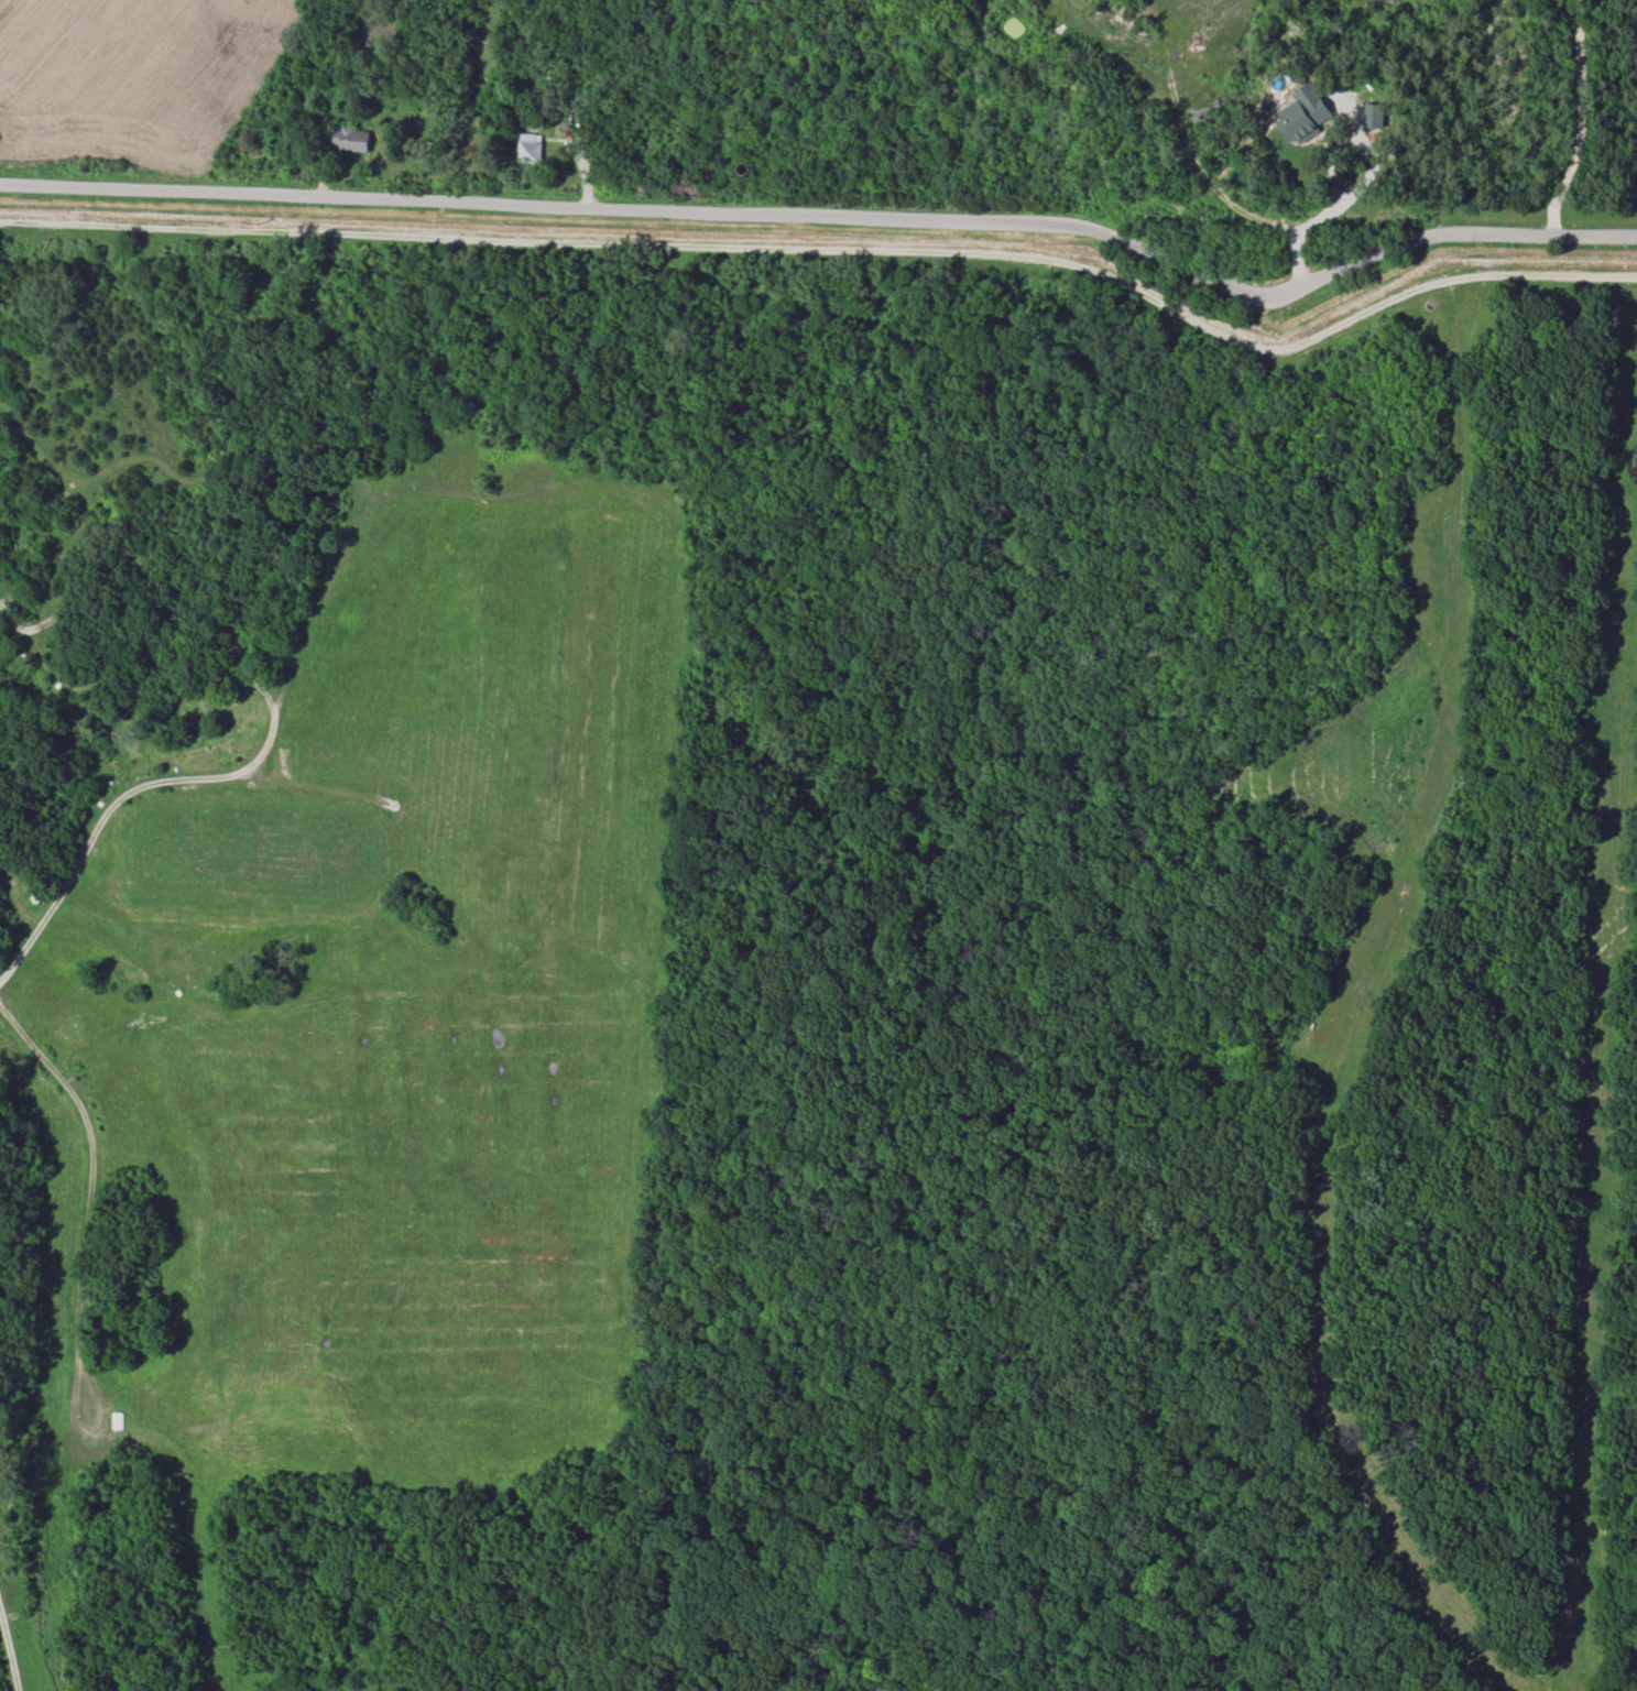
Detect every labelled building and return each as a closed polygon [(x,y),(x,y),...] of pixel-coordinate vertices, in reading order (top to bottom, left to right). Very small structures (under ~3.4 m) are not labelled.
[(1336,118),(1313,81),(1289,96),(1292,101),(1279,110),(1284,118),(1278,122),(1293,145),(1336,118)] [(1382,104),(1363,104),(1364,128),(1382,128),(1382,104)] [(333,127),(333,151),(367,151),(367,132),(353,131),(353,128),(333,127)] [(541,134),(519,133),(518,164),(540,165),(541,134)]
